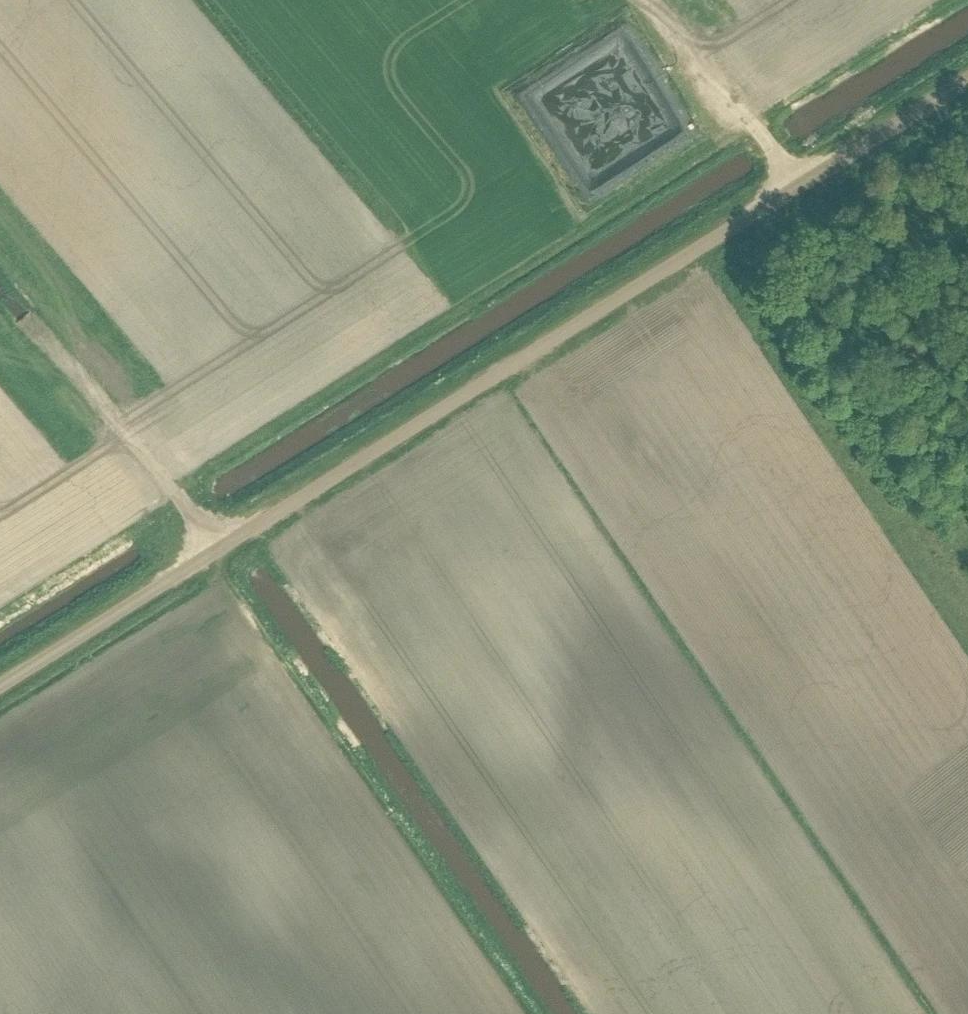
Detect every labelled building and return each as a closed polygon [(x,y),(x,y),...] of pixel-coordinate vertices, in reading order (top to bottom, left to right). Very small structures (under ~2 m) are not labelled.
[(263,449),(237,468),(245,480),(271,461),(263,449)]
